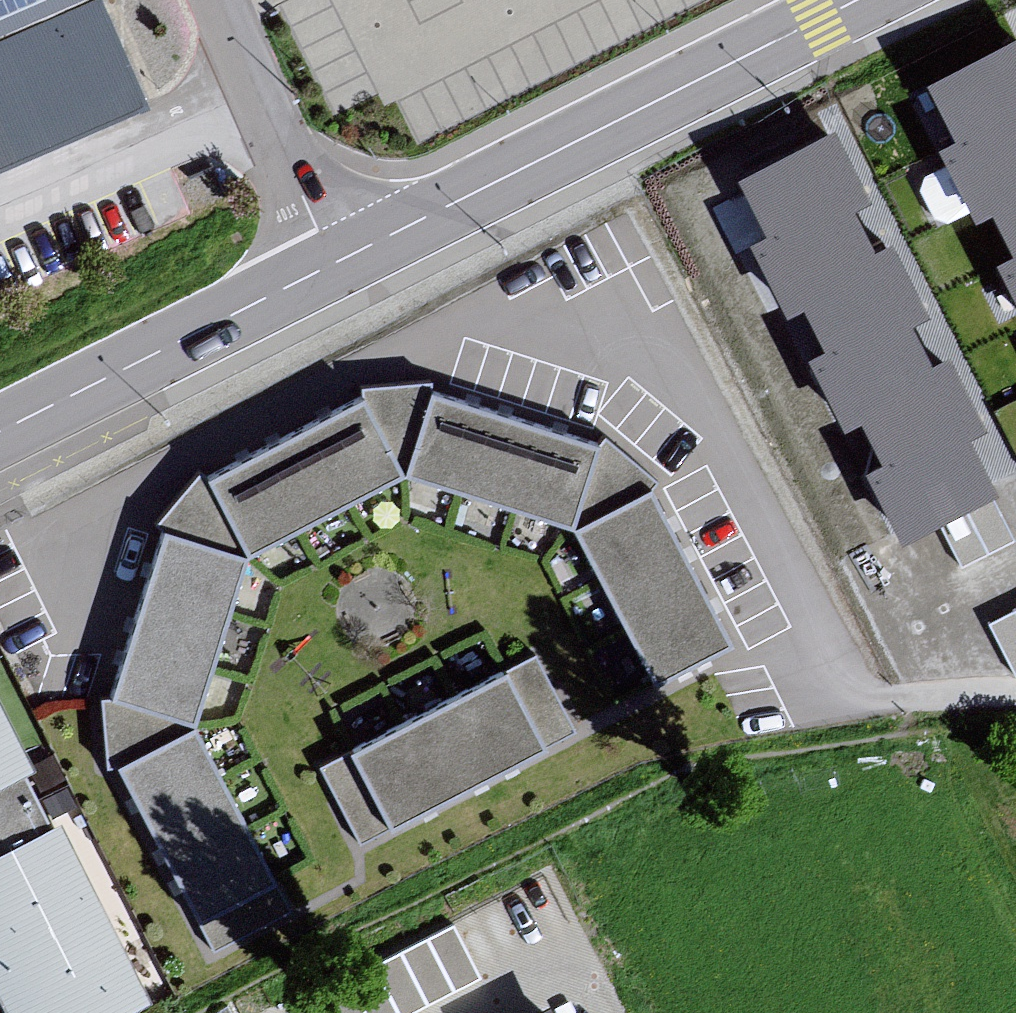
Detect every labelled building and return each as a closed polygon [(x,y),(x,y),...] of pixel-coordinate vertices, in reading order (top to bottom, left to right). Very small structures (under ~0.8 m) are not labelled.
[(144,112),(95,0),(0,0),(0,174),(144,112)] [(925,81),(953,137),(936,146),(972,217),(989,209),(1011,252),(995,260),(1015,302),(1015,36),(925,81)] [(819,119),(725,167),(753,223),(736,232),(772,303),(789,294),(810,337),(794,345),(830,417),(847,409),(867,449),(849,457),(886,530),(983,482),(954,425),(969,417),(933,345),(917,353),(897,314),(913,306),(876,232),(860,240),(839,197),(854,189),(819,119)] [(423,387),(351,395),(357,405),(397,482),(398,476),(420,396),(423,387)] [(595,449),(420,396),(398,476),(567,534),(595,449)] [(357,405),(201,488),(242,564),(397,482),(357,405)] [(656,487),(599,441),(595,449),(567,534),(647,492),(656,487)] [(158,540),(242,564),(201,488),(197,481),(145,536),(158,540)] [(727,649),(647,492),(567,534),(649,689),(727,649)] [(158,540),(106,706),(187,734),(242,564),(158,540)] [(533,660),(314,774),(360,854),(574,738),(533,660)] [(104,775),(119,772),(187,734),(106,706),(99,704),(104,775)] [(150,1009),(57,827),(48,832),(21,778),(31,773),(0,713),(0,1012),(142,1012),(150,1009)] [(119,772),(210,964),(292,923),(193,730),(187,734),(119,772)] [(331,1012),(389,1012),(482,973),(458,918),(316,978),(331,1012)]
